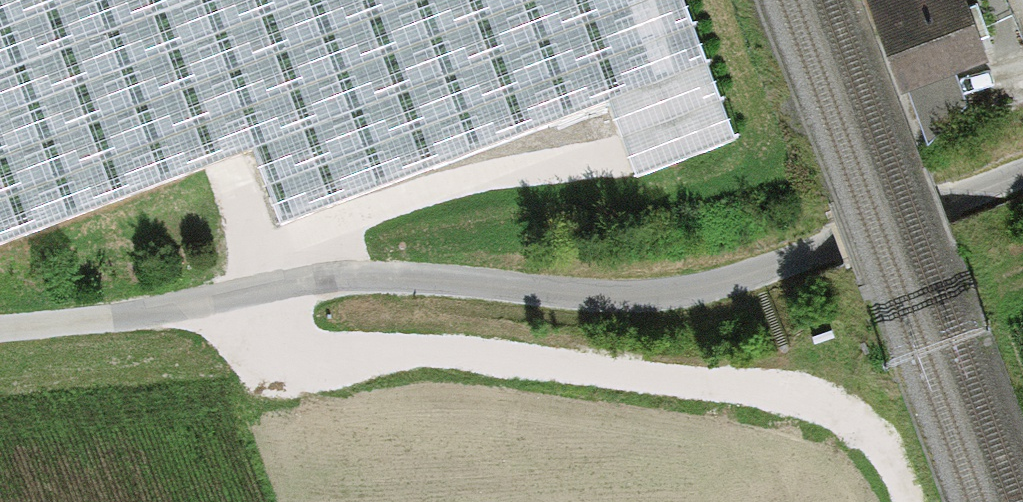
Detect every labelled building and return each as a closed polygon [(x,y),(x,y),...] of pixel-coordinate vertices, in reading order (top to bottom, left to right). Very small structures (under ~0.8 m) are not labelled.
[(708,137),(660,0),(0,0),(0,227),(708,137)] [(900,83),(977,54),(956,0),(868,0),(900,83)]
